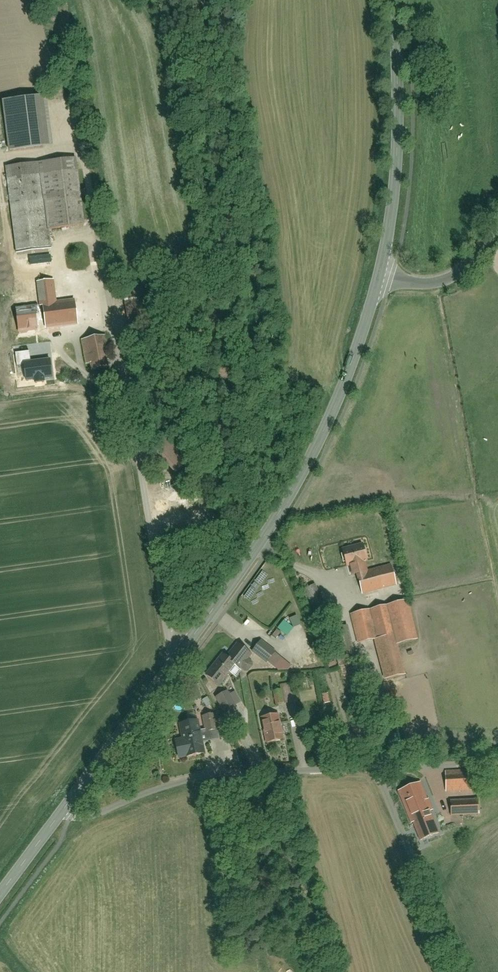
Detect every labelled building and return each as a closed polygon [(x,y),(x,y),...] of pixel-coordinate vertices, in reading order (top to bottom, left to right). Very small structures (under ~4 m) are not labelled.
[(4,104),(10,150),(50,146),(44,99),(4,104)] [(77,159),(38,164),(47,232),(86,227),(77,159)] [(77,302),(55,304),(53,289),(55,288),(52,252),(49,253),(47,232),(38,164),(6,169),(18,266),(21,292),(38,290),(40,306),(17,308),(20,336),(80,329),(77,302)] [(139,298),(124,300),(130,335),(145,332),(139,298)] [(84,341),(88,371),(109,368),(105,337),(84,341)] [(3,342),(3,353),(19,353),(19,342),(3,342)] [(366,575),(364,565),(368,564),(364,547),(343,552),(347,569),(350,568),(354,581),(359,580),(363,595),(397,587),(393,569),(366,575)] [(319,585),(304,592),(316,617),(330,611),(319,585)] [(407,601),(350,614),(356,645),(373,642),(382,681),(406,676),(399,645),(416,641),(407,601)] [(265,640),(253,654),(266,666),(278,652),(265,640)] [(207,674),(220,686),(245,658),(232,646),(207,674)] [(274,685),(276,705),(294,703),(293,683),(274,685)] [(227,692),(215,699),(224,715),(236,708),(227,692)] [(205,716),(206,734),(217,734),(217,715),(205,716)] [(277,716),(261,719),(266,746),(282,743),(277,716)] [(172,720),(177,759),(204,756),(199,717),(172,720)] [(485,787),(497,787),(497,773),(484,773),(485,787)] [(446,776),(447,795),(473,793),(472,774),(446,776)] [(419,784),(397,793),(419,841),(440,832),(419,784)] [(452,805),(453,818),(479,817),(478,804),(452,805)]
